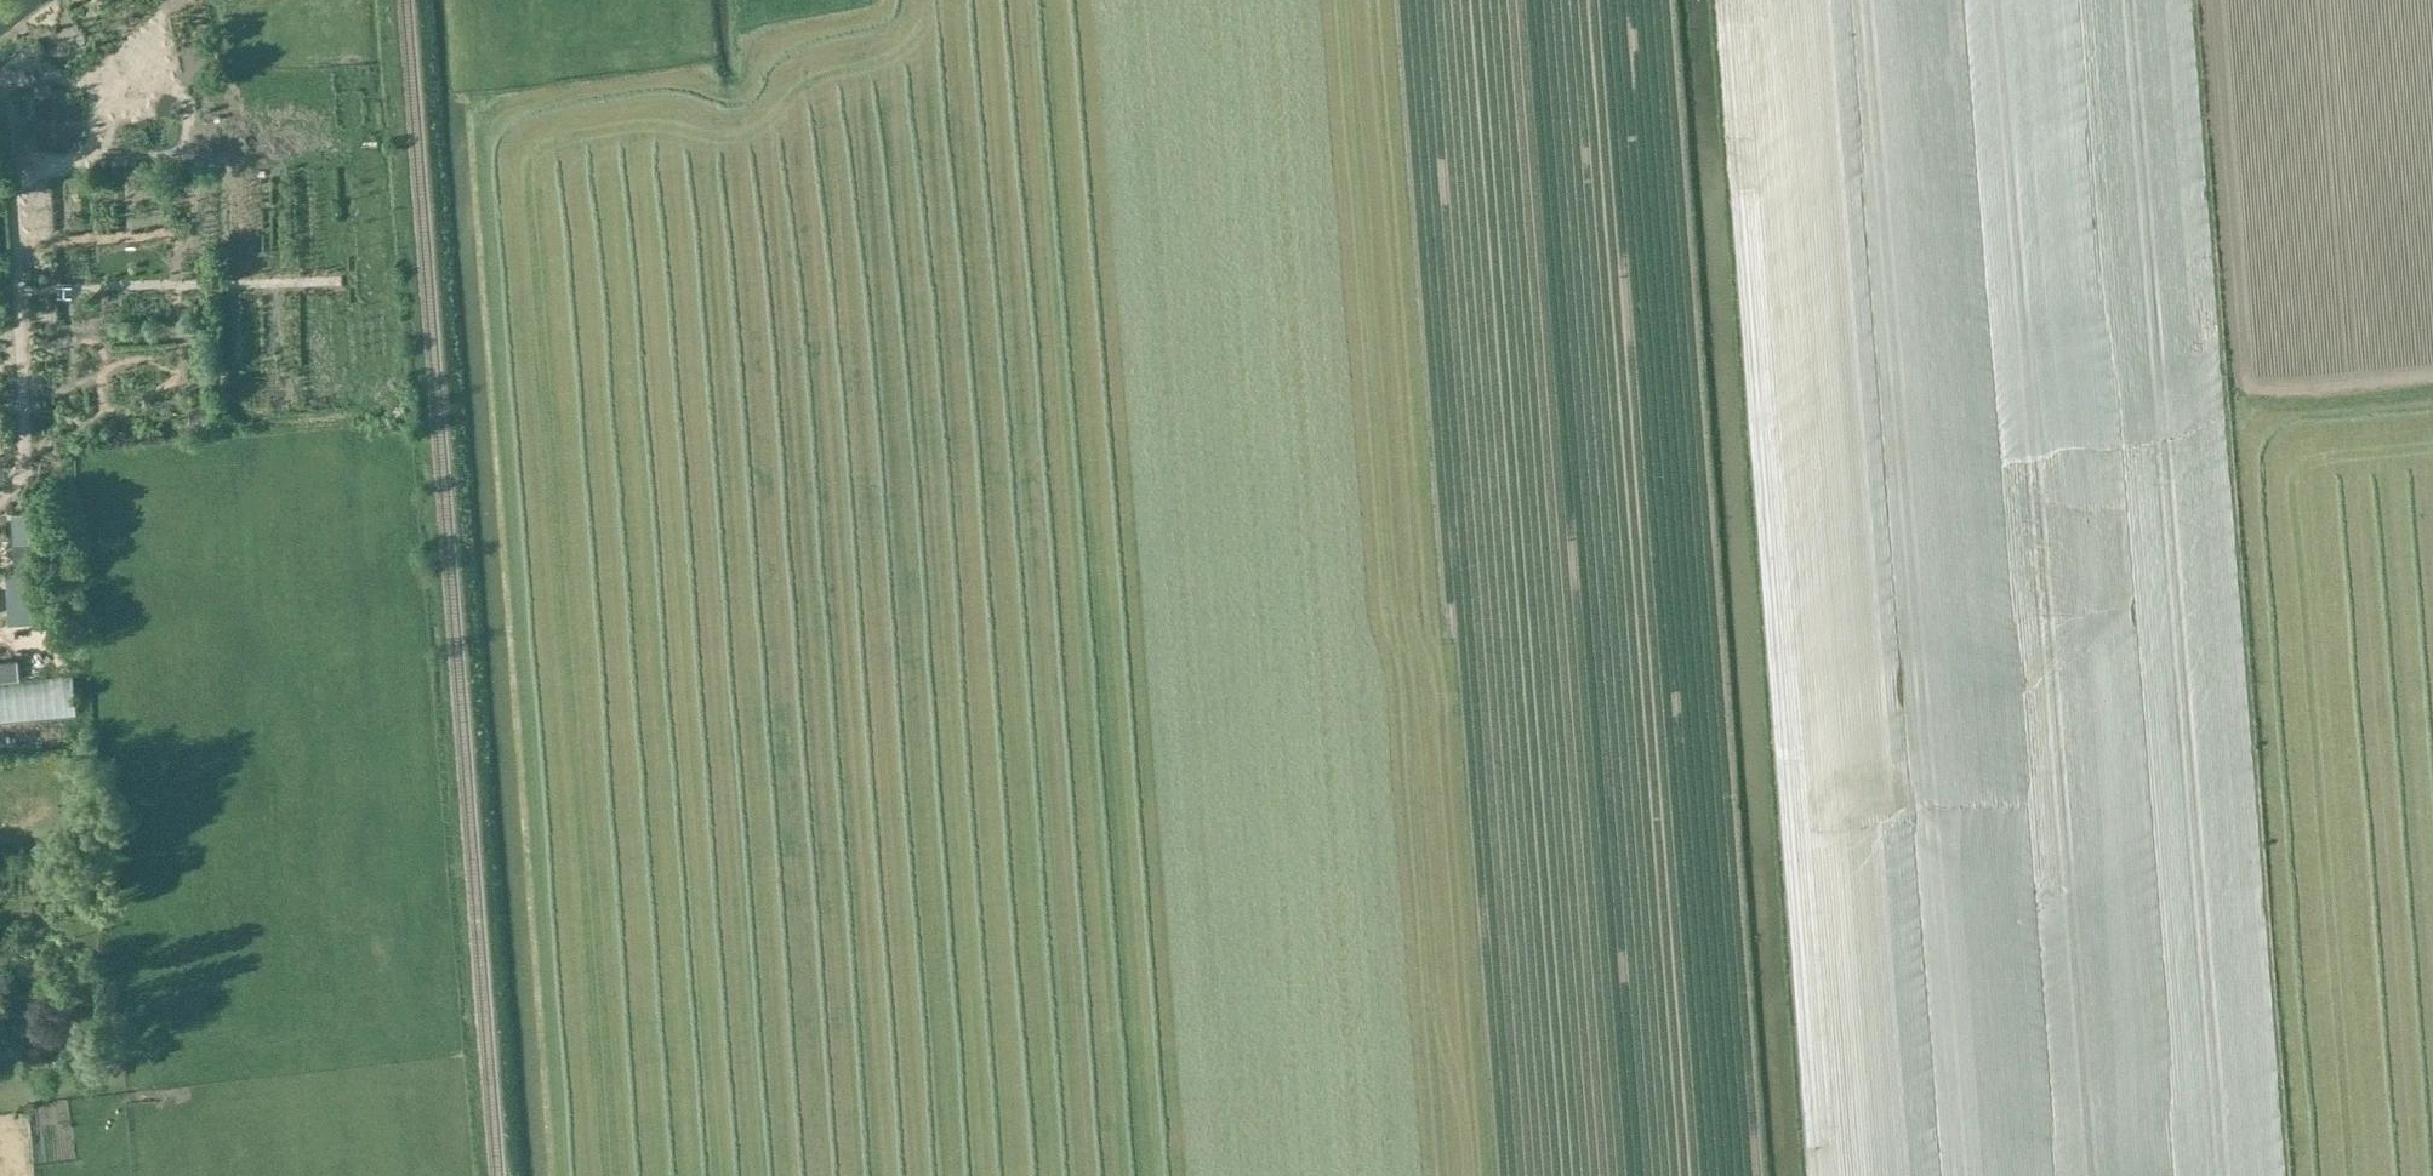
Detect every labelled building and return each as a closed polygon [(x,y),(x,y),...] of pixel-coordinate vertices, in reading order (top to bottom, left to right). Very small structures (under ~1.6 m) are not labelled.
[(58,15),(25,28),(36,56),(70,43),(58,15)] [(39,712),(38,676),(0,677),(0,713),(39,712)]
